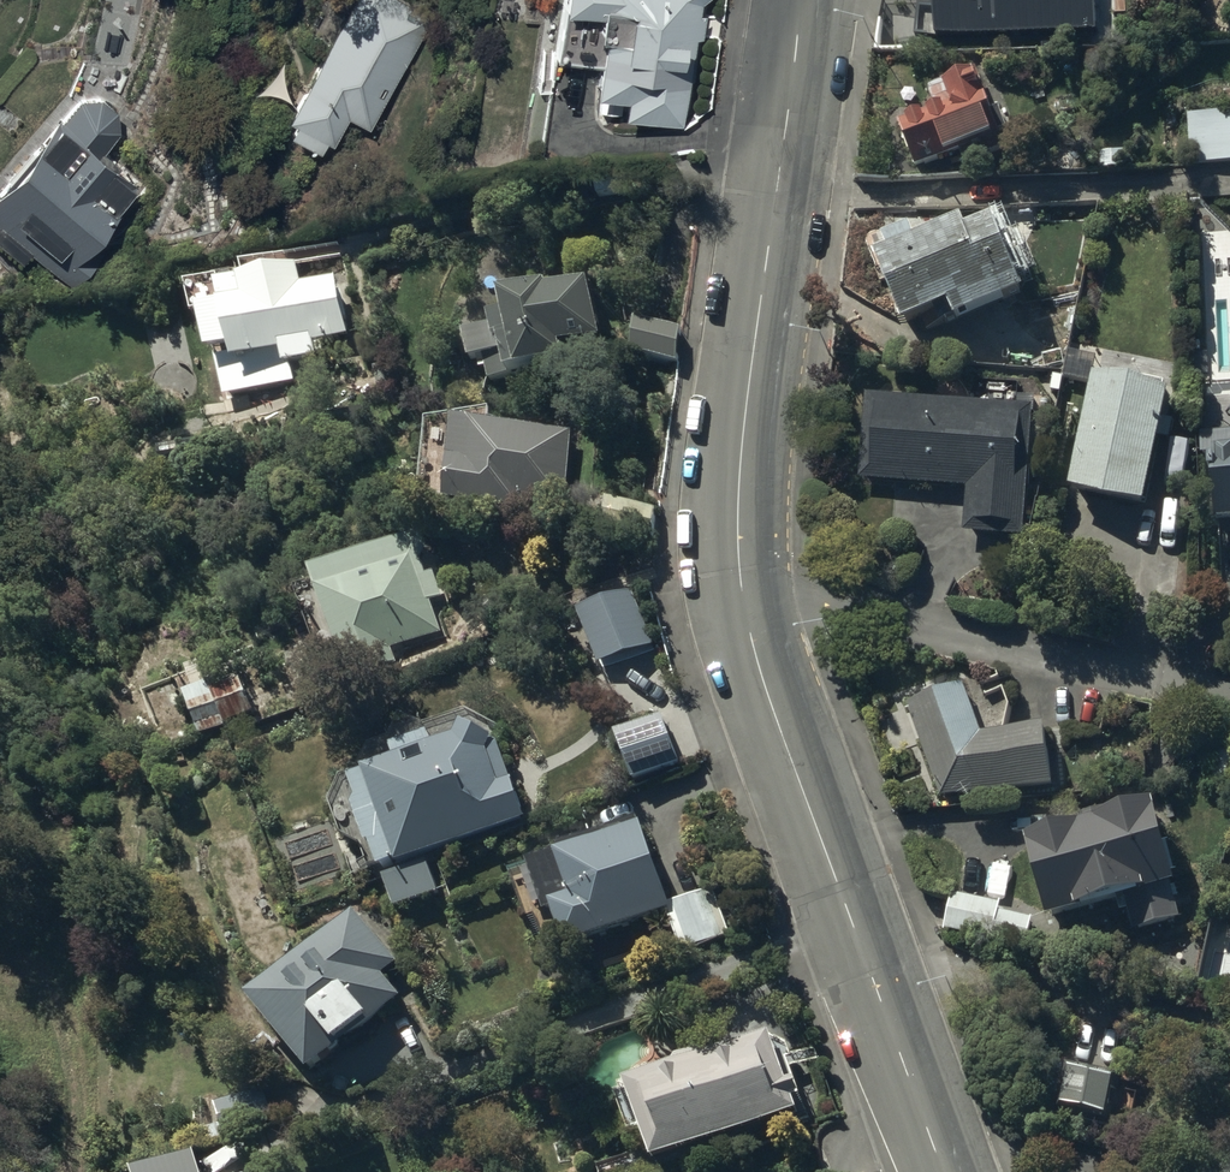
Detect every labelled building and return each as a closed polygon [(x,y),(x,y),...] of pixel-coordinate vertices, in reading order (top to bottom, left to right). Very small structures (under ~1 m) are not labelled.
[(410,0),(336,0),(333,5),(326,1),(308,32),(326,42),(288,106),(297,111),(291,122),(322,140),(328,131),(333,134),(348,109),(368,121),(432,13),(410,0)] [(557,3),(566,4),(557,54),(600,61),(597,85),(624,91),(619,116),(674,125),(674,122),(683,123),(693,62),(699,63),(708,10),(700,9),(701,0),(557,0),(557,3)] [(928,43),(1109,44),(1110,0),(927,0),(928,43)] [(902,115),(919,161),(981,137),(986,151),(1008,143),(1002,129),(1008,127),(1000,106),(994,108),(976,62),(944,75),(945,78),(928,85),(935,102),(902,115)] [(30,246),(75,285),(105,251),(90,237),(142,179),(112,153),(115,150),(108,143),(121,129),(118,106),(103,93),(80,92),(66,112),(60,108),(0,173),(0,236),(21,256),(30,246)] [(1186,109),(1190,161),(1229,158),(1229,106),(1186,109)] [(874,277),(902,345),(949,325),(956,342),(1024,314),(1014,290),(1019,289),(1015,280),(1026,275),(1018,256),(1004,262),(995,240),(966,252),(961,242),(925,257),(920,246),(872,265),(877,276),(874,277)] [(223,273),(190,280),(196,311),(204,310),(211,348),(218,347),(226,393),(281,383),(274,348),(284,347),(287,360),(314,355),(311,341),(351,333),(340,274),(307,280),(304,263),(224,278),(223,273)] [(555,278),(509,288),(513,306),(495,310),(497,321),(465,328),(475,372),(527,360),(528,364),(584,354),(582,344),(570,347),(569,343),(608,334),(594,274),(556,282),(555,278)] [(644,320),(638,349),(681,357),(687,327),(644,320)] [(867,389),(859,475),(967,484),(963,529),(1026,535),(1038,394),(1020,392),(1021,377),(974,373),(972,398),(867,389)] [(1099,393),(1069,511),(1145,531),(1162,464),(1169,466),(1173,449),(1165,447),(1174,412),(1099,393)] [(433,402),(423,491),(450,494),(450,496),(572,510),(581,426),(483,415),(484,408),(433,402)] [(1218,420),(1219,429),(1199,430),(1201,451),(1210,450),(1214,517),(1229,516),(1229,419),(1218,420)] [(425,528),(313,565),(317,577),(297,584),(323,662),(342,655),(345,663),(443,630),(432,598),(445,594),(436,568),(429,570),(424,555),(433,552),(425,528)] [(219,677),(188,689),(204,732),(283,700),(270,668),(223,686),(219,677)] [(964,680),(906,702),(942,795),(1052,781),(1045,723),(984,730),(964,680)] [(664,714),(620,730),(635,775),(680,760),(664,714)] [(401,857),(402,861),(529,815),(500,738),(497,739),(499,733),(468,718),(462,733),(440,740),(436,729),(398,742),(402,754),(369,764),(371,770),(355,775),(363,797),(357,798),(371,841),(374,840),(382,863),(401,857)] [(1027,830),(1052,910),(1123,887),(1136,927),(1181,913),(1171,882),(1181,878),(1153,793),(1116,805),(1115,802),(1027,830)] [(556,906),(570,940),(670,908),(678,930),(686,928),(691,944),(727,933),(711,886),(674,898),(641,813),(561,840),(563,846),(532,856),(550,909),(556,906)] [(430,860),(389,874),(399,904),(440,890),(430,860)] [(954,890),(946,927),(1028,945),(1034,917),(990,907),(991,898),(954,890)] [(356,909),(253,994),(316,1069),(405,996),(385,972),(399,961),(356,909)] [(632,1069),(661,1153),(805,1107),(800,1091),(807,1089),(802,1074),(797,1076),(794,1066),(814,1060),(810,1047),(796,1052),(792,1041),(780,1037),(777,1029),(735,1042),(734,1037),(632,1069)] [(1073,1060),(1063,1101),(1109,1112),(1119,1072),(1073,1060)] [(276,1118),(266,1085),(218,1101),(224,1120),(204,1127),(208,1140),(276,1118)] [(141,1166),(143,1171),(207,1171),(200,1149),(141,1166)]
